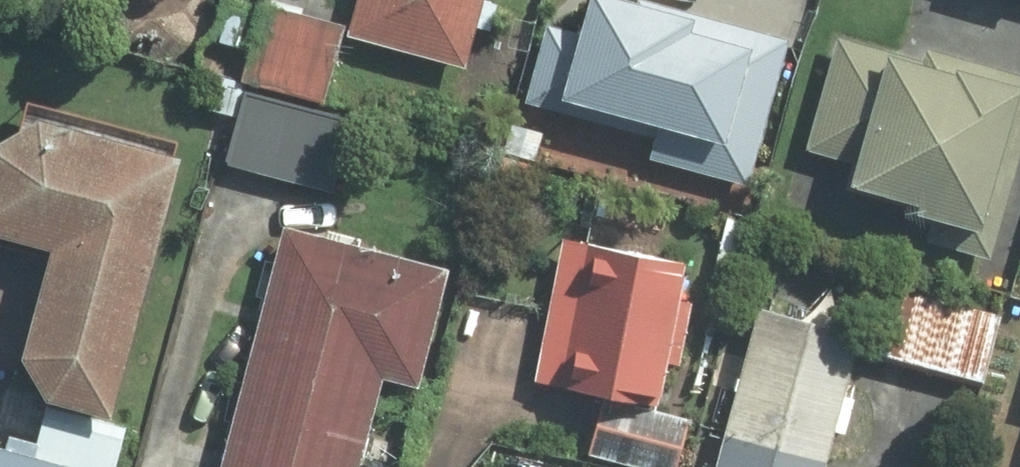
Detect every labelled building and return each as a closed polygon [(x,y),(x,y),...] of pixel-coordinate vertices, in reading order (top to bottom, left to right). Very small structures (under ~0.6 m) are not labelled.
[(348,22),(345,33),(344,39),(455,69),(466,28),(488,33),(497,0),(354,0),(348,22)] [(628,0),(574,0),(564,34),(545,29),(524,106),(644,140),(637,166),(740,195),(783,44),(628,0)] [(249,23),(222,16),(213,49),(240,57),(233,85),(325,109),(344,39),(345,33),(253,8),(249,23)] [(829,38),(796,151),(842,165),(832,199),(956,235),(948,259),(985,270),(1019,147),(1019,77),(923,49),(918,64),(829,38)] [(233,85),(208,78),(198,116),(222,123),(211,167),(319,196),(341,114),(325,109),(233,85)] [(122,428),(102,423),(171,167),(43,132),(37,157),(0,147),(0,244),(38,254),(0,396),(0,401),(39,412),(30,447),(0,439),(0,440),(0,466),(112,466),(122,428)] [(279,231),(219,466),(344,466),(366,376),(409,387),(438,271),(279,231)] [(559,231),(523,389),(590,404),(578,458),(618,466),(677,466),(687,421),(647,412),(657,369),(671,372),(696,262),(559,231)] [(896,285),(878,353),(980,380),(998,312),(896,285)] [(848,333),(751,307),(708,466),(812,466),(821,434),(839,438),(852,387),(835,383),(848,333)]
